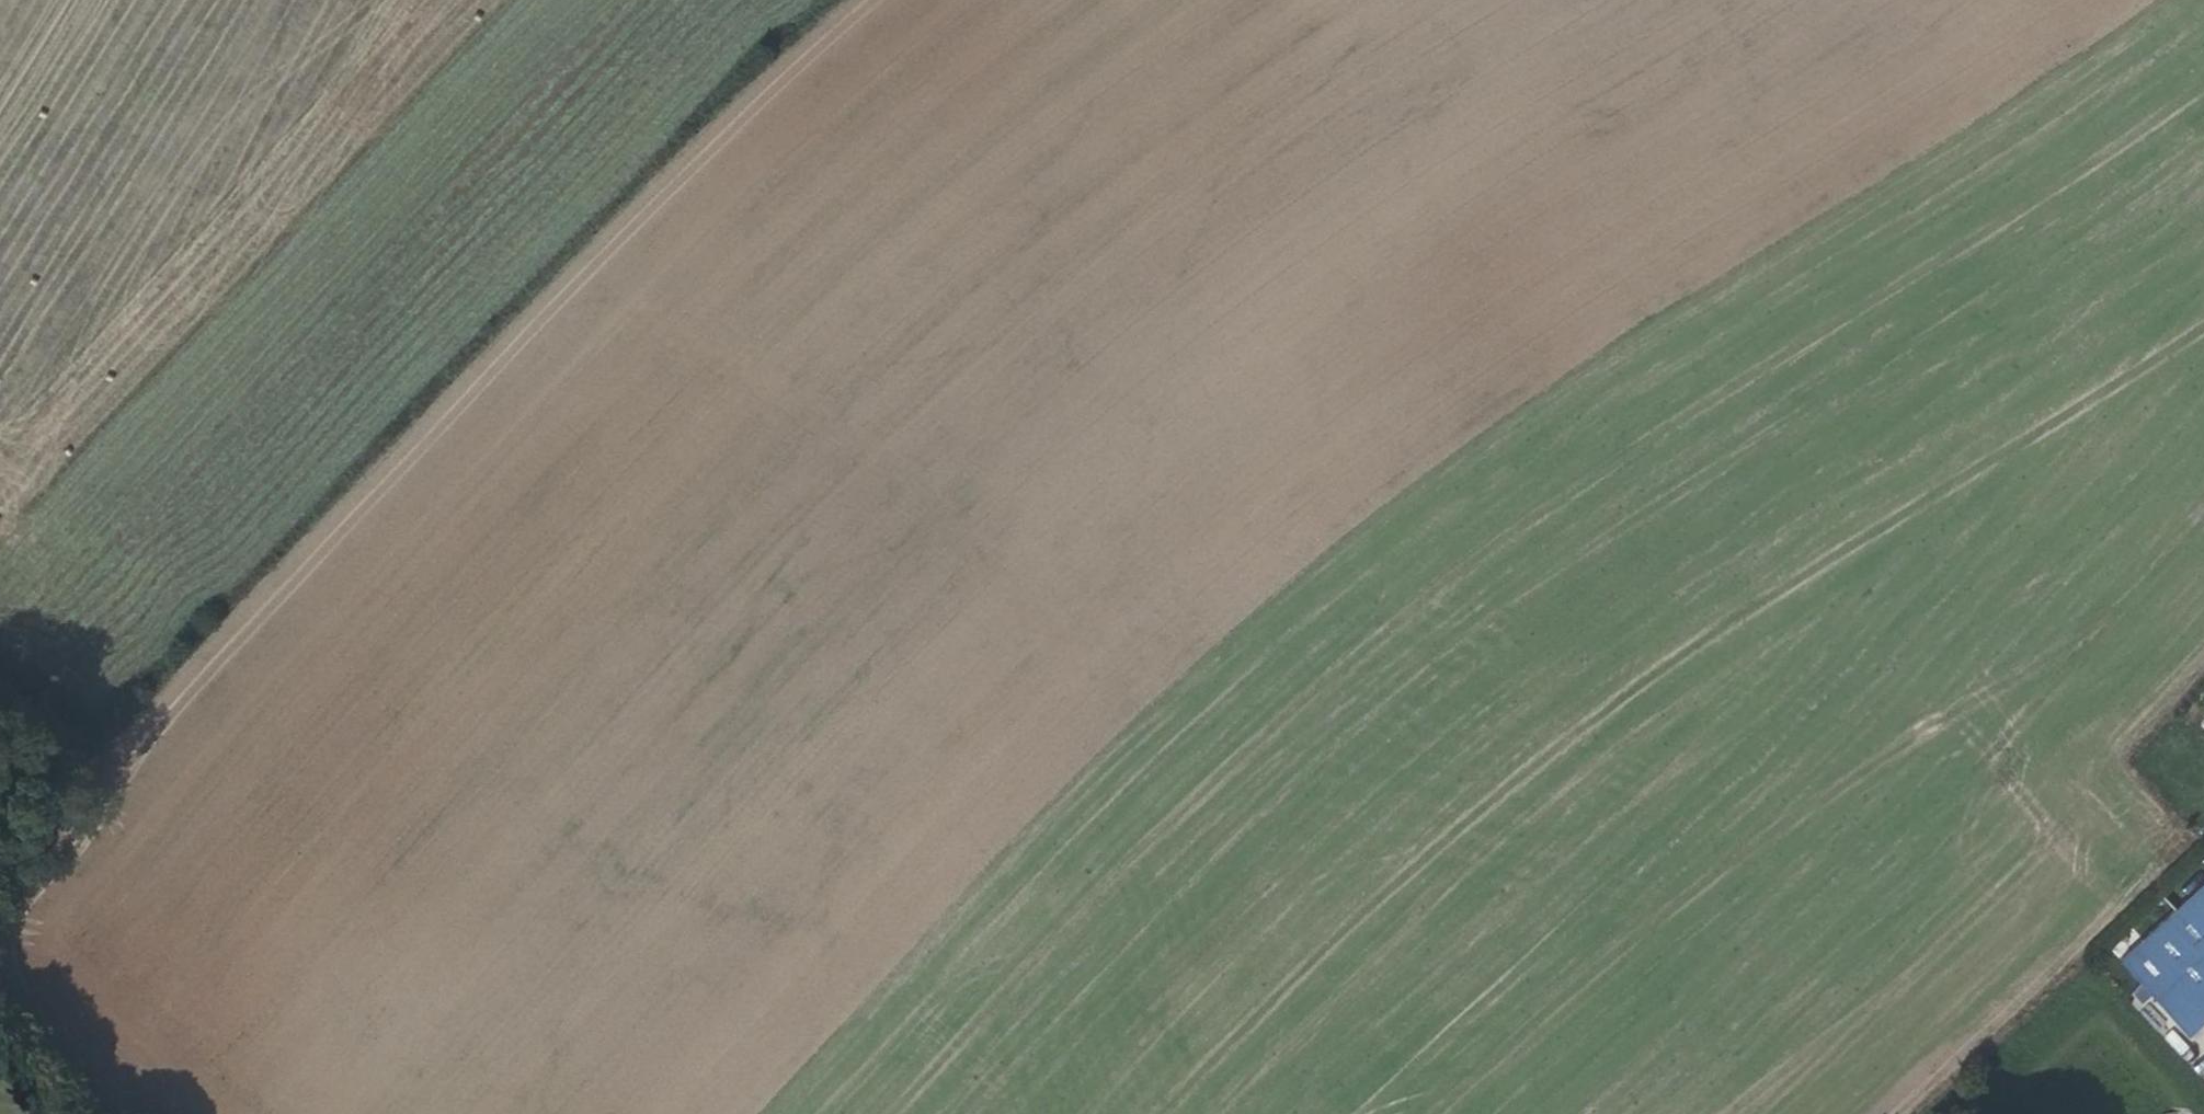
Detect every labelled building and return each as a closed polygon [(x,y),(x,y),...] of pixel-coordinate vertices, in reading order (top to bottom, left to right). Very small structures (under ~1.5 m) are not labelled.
[(2119,961),(2185,1034),(2203,1017),(2203,885),(2119,961)]
